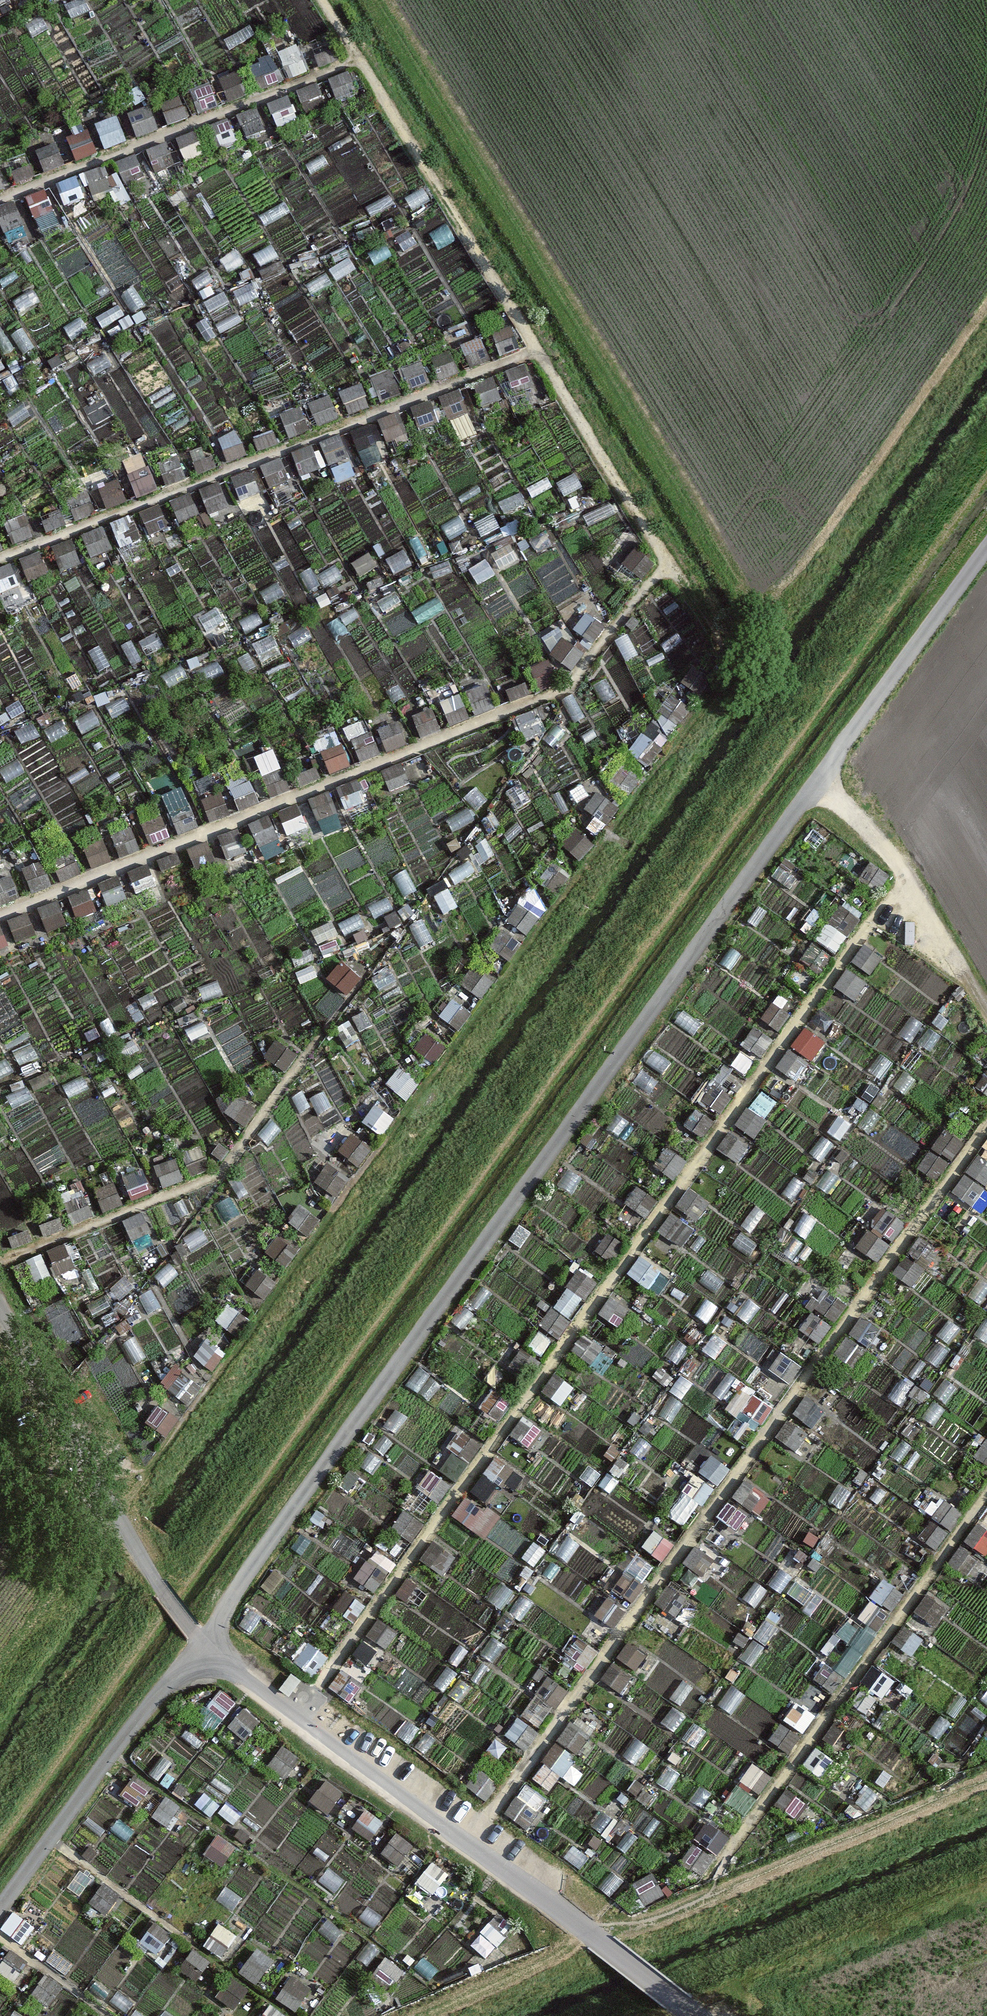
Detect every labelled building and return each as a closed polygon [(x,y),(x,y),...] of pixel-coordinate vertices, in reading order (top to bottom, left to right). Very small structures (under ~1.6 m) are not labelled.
[(11,3),(9,0),(0,0),(0,9),(11,3)] [(65,7),(71,19),(89,12),(84,0),(81,0),(65,7)] [(41,17),(24,27),(31,39),(48,28),(41,17)] [(214,32),(201,40),(208,53),(222,45),(214,32)] [(330,39),(309,48),(318,70),(339,61),(330,39)] [(300,50),(279,59),(288,81),(309,72),(300,50)] [(270,60),(249,69),(259,91),(279,82),(270,60)] [(347,73),(326,81),(335,104),(356,95),(347,73)] [(238,74),(217,82),(226,104),(247,96),(238,74)] [(209,84),(188,93),(197,115),(218,106),(209,84)] [(316,86),(296,95),(305,117),(326,108),(316,86)] [(178,95),(157,104),(166,126),(187,117),(178,95)] [(287,99),(266,107),(275,130),(296,121),(287,99)] [(149,109),(128,117),(137,139),(158,131),(149,109)] [(255,109),(234,117),(243,140),(264,131),(255,109)] [(116,119),(95,128),(104,150),(125,141),(116,119)] [(226,121),(205,130),(214,152),(235,144),(226,121)] [(87,132),(67,141),(76,163),(97,154),(87,132)] [(195,133),(174,142),(184,164),(204,155),(195,133)] [(55,144),(34,153),(43,175),(64,166),(55,144)] [(165,144),(145,152),(154,175),(175,166),(165,144)] [(323,155),(303,166),(310,177),(329,166),(323,155)] [(134,156),(113,165),(122,187),(143,178),(134,156)] [(30,166),(10,175),(15,186),(35,178),(30,166)] [(104,168),(83,176),(92,198),(113,190),(104,168)] [(76,180),(55,189),(64,211),(85,202),(76,180)] [(424,189),(404,200),(410,211),(430,200),(424,189)] [(45,192),(24,200),(33,222),(54,214),(45,192)] [(387,195),(367,206),(373,217),(393,206),(387,195)] [(0,209),(0,232),(1,234),(22,226),(13,204),(0,209)] [(279,204),(259,215),(266,226),(285,216),(279,204)] [(386,246),(367,256),(373,268),(393,257),(386,246)] [(272,247),(253,258),(259,269),(279,258),(272,247)] [(234,250),(219,261),(228,275),(244,264),(234,250)] [(348,262),(329,273),(335,284),(355,273),(348,262)] [(326,274),(306,285),(312,296),(332,285),(326,274)] [(210,276),(191,287),(197,298),(217,287),(210,276)] [(143,307),(132,288),(121,295),(132,314),(143,307)] [(33,291),(14,302),(20,313),(39,302),(33,291)] [(223,294),(204,305),(210,316),(230,305),(223,294)] [(117,307),(97,318),(104,329),(123,318),(117,307)] [(235,313),(215,324),(222,335),(241,324),(235,313)] [(82,318),(62,329),(68,340),(88,330),(82,318)] [(313,318),(291,335),(298,345),(321,328),(313,318)] [(216,338),(205,319),(194,326),(205,345),(216,338)] [(512,327),(491,336),(500,358),(521,350),(512,327)] [(34,349),(23,330),(12,337),(23,356),(34,349)] [(480,340),(459,349),(469,371),(489,362),(480,340)] [(106,353),(87,364),(93,375),(112,364),(106,353)] [(450,353),(429,361),(439,383),(459,375),(450,353)] [(79,363),(60,374),(66,385),(85,375),(79,363)] [(420,363),(400,372),(409,394),(430,385),(420,363)] [(525,366),(504,374),(513,396),(534,388),(525,366)] [(391,374),(370,383),(379,405),(400,396),(391,374)] [(493,379),(472,387),(481,409),(502,401),(493,379)] [(360,387),(339,395),(348,418),(369,409),(360,387)] [(459,392),(438,400),(447,422),(468,414),(459,392)] [(329,398),(308,407),(317,429),(338,420),(329,398)] [(429,402),(408,411),(417,433),(438,424),(429,402)] [(23,403),(4,414),(10,425),(29,414),(23,403)] [(300,410),(279,418),(288,440),(309,432),(300,410)] [(398,414),(377,422),(386,445),(407,436),(398,414)] [(368,427),(348,435),(356,455),(376,446),(368,427)] [(273,434),(253,442),(258,453),(278,445),(273,434)] [(238,435),(217,443),(226,465),(247,457),(238,435)] [(340,437),(319,446),(328,468),(349,459),(340,437)] [(311,447),(290,456),(299,478),(320,470),(311,447)] [(212,458),(192,467),(197,478),(217,469),(212,458)] [(177,459),(157,468),(166,490),(187,481),(177,459)] [(280,460),(260,468),(269,490),(290,482),(280,460)] [(148,469),(127,478),(136,500),(157,491),(148,469)] [(251,472),(230,481),(239,503),(260,494),(251,472)] [(574,475),(556,484),(563,498),(581,488),(574,475)] [(118,481),(97,489),(106,511),(127,503),(118,481)] [(219,484),(198,492),(208,518),(229,511),(219,484)] [(87,493),(66,502),(75,524),(96,515),(87,493)] [(190,496),(169,504),(178,526),(199,518),(190,496)] [(610,504),(582,518),(587,528),(615,514),(610,504)] [(159,507),(138,515),(147,537),(168,529),(159,507)] [(61,516),(41,525),(45,536),(66,527),(61,516)] [(493,516),(475,525),(482,538),(500,529),(493,516)] [(23,517),(2,525),(11,547),(32,539),(23,517)] [(132,518),(111,527),(120,549),(141,541),(132,518)] [(459,518),(441,527),(448,540),(466,531),(459,518)] [(102,530),(81,538),(90,560),(111,552),(102,530)] [(545,532),(529,540),(535,553),(551,545),(545,532)] [(71,542),(51,550),(60,572),(81,564),(71,542)] [(510,548),(492,557),(499,570),(517,561),(510,548)] [(635,551),(621,569),(640,583),(654,565),(635,551)] [(404,553),(386,562),(393,575),(411,566),(404,553)] [(38,554),(17,562),(26,584),(47,576),(38,554)] [(369,556),(351,565),(358,578),(376,569),(369,556)] [(485,562),(468,571),(477,587),(494,577),(485,562)] [(0,569),(0,595),(19,587),(10,565),(0,569)] [(336,567),(318,576),(325,589),(343,580),(336,567)] [(311,569),(300,575),(310,594),(321,588),(311,569)] [(277,583),(259,592),(266,605),(284,596),(277,583)] [(394,593),(376,605),(382,615),(401,603),(394,593)] [(436,597),(410,612),(418,625),(444,610),(436,597)] [(352,608),(338,617),(344,626),(358,617),(352,608)] [(217,610),(200,619),(207,632),(224,623),(217,610)] [(256,612),(238,621),(245,635),(263,625),(256,612)] [(585,614),(572,632),(591,646),(604,628),(585,614)] [(305,626),(288,635),(295,649),(312,639),(305,626)] [(676,633),(660,646),(672,662),(689,650),(676,633)] [(157,635),(139,644),(146,657),(164,648),(157,635)] [(272,636),(251,646),(257,658),(278,648),(272,636)] [(627,636),(614,642),(625,663),(638,657),(627,636)] [(564,640),(551,658),(570,673),(583,655),(564,640)] [(131,642),(120,648),(131,668),(142,662),(131,642)] [(99,647),(88,653),(100,674),(110,668),(99,647)] [(248,655),(238,660),(245,674),(256,668),(248,655)] [(217,661),(196,673),(203,686),(224,675),(217,661)] [(548,663),(527,672),(536,694),(557,685),(548,663)] [(179,667),(161,676),(168,689),(186,680),(179,667)] [(693,668),(679,686),(698,700),(712,683),(693,668)] [(606,679),(593,686),(604,707),(617,700),(606,679)] [(151,680),(129,691),(135,703),(157,692),(151,680)] [(525,684),(505,693),(509,704),(530,695),(525,684)] [(397,685),(386,693),(394,706),(406,698),(397,685)] [(487,687),(466,695),(475,718),(496,709),(487,687)] [(574,695),(561,702),(573,723),(585,716),(574,695)] [(671,695),(657,713),(676,728),(690,710),(671,695)] [(123,697),(105,706),(112,720),(130,710),(123,697)] [(459,698),(438,706),(447,728),(468,720),(459,698)] [(18,702),(6,710),(12,721),(25,713),(18,702)] [(430,709),(410,717),(419,739),(439,731),(430,709)] [(92,710),(74,719),(82,736),(100,727),(92,710)] [(536,712),(515,720),(524,742),(545,734),(536,712)] [(60,722),(43,731),(50,744),(67,735),(60,722)] [(397,723),(376,732),(385,754),(406,746),(397,723)] [(32,724),(15,733),(22,747),(39,737),(32,724)] [(370,733),(349,742),(358,764),(379,755),(370,733)] [(642,735),(628,753),(647,767),(661,750),(642,735)] [(341,746),(320,755),(329,777),(350,768),(341,746)] [(0,770),(0,773),(5,784),(23,774),(16,761),(0,770)] [(401,765),(380,774),(389,796),(410,787),(401,765)] [(622,767),(608,785),(628,800),(641,782),(622,767)] [(315,769),(295,778),(300,789),(320,780),(315,769)] [(281,771),(260,779),(269,801),(290,793),(281,771)] [(250,782),(229,791),(238,813),(259,805),(250,782)] [(356,782),(335,791),(345,813),(365,805),(356,782)] [(520,785),(506,793),(516,811),(530,803),(520,785)] [(475,789),(464,798),(480,815),(490,806),(475,789)] [(221,794),(200,802),(209,825),(230,816),(221,794)] [(328,794),(307,802),(316,824),(337,816),(328,794)] [(559,794),(552,798),(562,816),(569,812),(559,794)] [(598,796),(585,814),(604,828),(617,810),(598,796)] [(188,806),(168,814),(177,836),(198,828),(188,806)] [(298,806),(277,814),(287,836),(307,828),(298,806)] [(467,809),(445,820),(452,833),(474,822),(467,809)] [(161,818),(140,826),(149,849),(170,840),(161,818)] [(268,818),(247,827),(256,849),(277,840),(268,818)] [(130,830),(109,839),(118,861),(139,852),(130,830)] [(824,838),(813,830),(804,843),(815,851),(824,838)] [(237,831),(216,839),(225,861),(246,853),(237,831)] [(574,831),(560,849),(579,863),(593,846),(574,831)] [(102,841),(81,850),(90,872),(111,863),(102,841)] [(207,845),(186,853),(196,875),(216,867),(207,845)] [(71,853),(50,862),(59,884),(80,876),(71,853)] [(178,855),(157,863),(162,874),(182,866),(178,855)] [(468,861),(447,872),(454,885),(475,874),(468,861)] [(550,863),(537,881),(556,895),(569,877),(550,863)] [(42,864),(21,873),(30,895),(51,886),(42,864)] [(868,864),(855,882),(874,897),(887,879),(868,864)] [(147,867),(126,876),(135,898),(156,890),(147,867)] [(790,893),(798,882),(780,868),(771,879),(790,893)] [(406,871),(392,878),(404,900),(418,892),(406,871)] [(0,882),(0,908),(19,900),(10,878),(0,882)] [(118,878),(97,886),(106,908),(127,900),(118,878)] [(88,891),(67,899),(76,921),(97,913),(88,891)] [(447,891),(433,898),(444,916),(457,909),(447,891)] [(386,898),(368,907),(375,920),(393,911),(386,898)] [(57,903),(37,912),(46,934),(67,925),(57,903)] [(520,905),(507,923),(526,937),(539,919),(520,905)] [(766,913),(758,907),(747,924),(755,929),(766,913)] [(843,910),(829,928),(848,942),(862,925),(843,910)] [(27,914),(6,923),(15,945),(36,937),(27,914)] [(356,915),(338,924),(345,937),(363,928),(356,915)] [(422,921),(409,928),(421,949),(434,941),(422,921)] [(330,924),(312,933),(319,946),(337,937),(330,924)] [(502,932),(489,950),(508,965),(521,947),(502,932)] [(812,944),(798,962),(817,976),(831,959),(812,944)] [(864,947),(850,964),(869,979),(883,961),(864,947)] [(743,956),(732,948),(719,966),(730,974),(743,956)] [(310,949),(291,957),(296,969),(315,961),(310,949)] [(340,967),(327,985),(346,1000),(359,982),(340,967)] [(474,969),(460,987),(479,1002),(493,984),(474,969)] [(389,970),(372,980),(379,993),(397,984),(389,970)] [(847,973),(833,990),(852,1005),(866,987),(847,973)] [(152,993),(138,1001),(144,1012),(158,1004),(152,993)] [(450,1002),(436,1020),(455,1034),(469,1016),(450,1002)] [(772,1003),(758,1021),(777,1036),(791,1018),(772,1003)] [(693,1036),(701,1025),(683,1012),(675,1023),(693,1036)] [(923,1025),(912,1017),(898,1035),(909,1043),(923,1025)] [(202,1022),(184,1031),(191,1045),(209,1035),(202,1022)] [(349,1023),(335,1031),(346,1050),(360,1042),(349,1023)] [(941,1037),(930,1029),(916,1047),(927,1055),(941,1037)] [(754,1030),(741,1048),(760,1063),(773,1045),(754,1030)] [(806,1031),(792,1049),(811,1063),(825,1046),(806,1031)] [(427,1035),(413,1052),(432,1067),(446,1049),(427,1035)] [(132,1041),(114,1051),(120,1062),(138,1052),(132,1041)] [(279,1043),(265,1061),(284,1075),(298,1058),(279,1043)] [(31,1045),(13,1054),(20,1067),(38,1058),(31,1045)] [(663,1076),(671,1065),(653,1052),(645,1063),(663,1076)] [(791,1053),(777,1070),(796,1085),(810,1067),(791,1053)] [(892,1063),(881,1055),(868,1073),(879,1081),(892,1063)] [(916,1078),(905,1070),(892,1087),(903,1096),(916,1078)] [(973,1090),(986,1099),(986,1072),(986,1071),(973,1090)] [(399,1072),(385,1089),(404,1104),(418,1086),(399,1072)] [(713,1084),(700,1102),(719,1116),(732,1098),(713,1084)] [(25,1088),(7,1097),(14,1110),(32,1101),(25,1088)] [(325,1092),(310,1100),(318,1116),(333,1108),(325,1092)] [(303,1093),(291,1099),(301,1116),(312,1110),(303,1093)] [(238,1097),(224,1115),(243,1130),(257,1112),(238,1097)] [(375,1106),(361,1124),(380,1138),(394,1120),(375,1106)] [(748,1109),(734,1127),(753,1142),(767,1124),(748,1109)] [(696,1110),(682,1128),(701,1142),(715,1125),(696,1110)] [(853,1126),(842,1118),(829,1136),(840,1144),(853,1126)] [(269,1121),(258,1138),(270,1146),(282,1129),(269,1121)] [(943,1133),(930,1151),(950,1165),(962,1146),(943,1133)] [(729,1134),(715,1152),(734,1166),(748,1148),(729,1134)] [(352,1137),(338,1155),(357,1170),(371,1152),(352,1137)] [(834,1146),(823,1138),(810,1156),(821,1164),(834,1146)] [(212,1141),(204,1152),(221,1164),(229,1153),(212,1141)] [(666,1149),(652,1167),(671,1181),(685,1164),(666,1149)] [(201,1150),(180,1158),(190,1180),(210,1172),(201,1150)] [(929,1153),(917,1172),(937,1185),(949,1167),(929,1153)] [(965,1177),(984,1190),(986,1186),(986,1165),(977,1158),(965,1177)] [(173,1161),(152,1169),(161,1191),(182,1183),(173,1161)] [(330,1167),(316,1185),(335,1199),(349,1181),(330,1167)] [(839,1178),(828,1170),(814,1188),(825,1196),(839,1178)] [(143,1173),(122,1181),(131,1204),(152,1195),(143,1173)] [(804,1185),(793,1177),(779,1195),(790,1203),(804,1185)] [(238,1178),(228,1184),(240,1203),(249,1197),(238,1178)] [(964,1178),(951,1197),(971,1210),(984,1191),(964,1178)] [(113,1185),(92,1194),(101,1216),(122,1207),(113,1185)] [(638,1189),(625,1207),(644,1221),(657,1203),(638,1189)] [(688,1192),(675,1210),(694,1224),(707,1207),(688,1192)] [(223,1195),(212,1211),(225,1220),(236,1203),(223,1195)] [(83,1197),(62,1205),(71,1227),(92,1219),(83,1197)] [(301,1208),(288,1226),(307,1240),(320,1222),(301,1208)] [(765,1216),(754,1208),(741,1226),(752,1234),(765,1216)] [(885,1213),(872,1231),(892,1245),(905,1226),(885,1213)] [(142,1215),(121,1223),(130,1245),(151,1237),(142,1215)] [(672,1217),(658,1234),(677,1249),(691,1231),(672,1217)] [(59,1219),(39,1227),(44,1239),(64,1230),(59,1219)] [(819,1228),(808,1220),(795,1238),(806,1246),(819,1228)] [(199,1228),(182,1239),(191,1253),(208,1242),(199,1228)] [(508,1243),(520,1251),(531,1236),(519,1228),(508,1243)] [(28,1232),(8,1241),(13,1252),(33,1243),(28,1232)] [(740,1233),(732,1244),(750,1257),(758,1246),(740,1233)] [(870,1234),(857,1253),(877,1266),(890,1247),(870,1234)] [(606,1235),(592,1252),(611,1267),(625,1249),(606,1235)] [(802,1245),(791,1237),(778,1255),(789,1263),(802,1245)] [(919,1239),(906,1257),(926,1271),(938,1252),(919,1239)] [(278,1240),(264,1257),(283,1272),(297,1254),(278,1240)] [(65,1246),(44,1255),(53,1277),(74,1268),(65,1246)] [(42,1256),(21,1265),(30,1287),(51,1278),(42,1256)] [(640,1259),(626,1277),(645,1291),(659,1273),(640,1259)] [(905,1259),(892,1278),(912,1291),(925,1272),(905,1259)] [(168,1264),(152,1277),(163,1290),(179,1276),(168,1264)] [(578,1269),(564,1287),(583,1302),(597,1284),(578,1269)] [(706,1269),(698,1280),(716,1293),(724,1282),(706,1269)] [(257,1270),(243,1287),(262,1302),(276,1284),(257,1270)] [(123,1278),(109,1292),(120,1304),(135,1290),(123,1278)] [(978,1280),(967,1297),(980,1306),(986,1295),(986,1286),(978,1280)] [(467,1308),(477,1315),(492,1295),(482,1288),(467,1308)] [(138,1298),(148,1316),(163,1308),(152,1290),(138,1298)] [(88,1301),(98,1319),(111,1311),(101,1294),(88,1301)] [(827,1295),(814,1313),(834,1327),(847,1308),(827,1295)] [(610,1299),(597,1317),(616,1331),(629,1313),(610,1299)] [(449,1323),(461,1332),(474,1316),(462,1307),(449,1323)] [(230,1308),(216,1326),(235,1340),(249,1322),(230,1308)] [(550,1309),(536,1327),(555,1342),(569,1324),(550,1309)] [(152,1315),(134,1325),(151,1359),(170,1349),(152,1315)] [(811,1315),(799,1334),(819,1347),(831,1328),(811,1315)] [(861,1318),(848,1337),(868,1350),(881,1331),(861,1318)] [(985,1319),(973,1336),(986,1345),(986,1343),(986,1320),(985,1319)] [(964,1333),(951,1324),(939,1341),(952,1350),(964,1333)] [(582,1335),(569,1353),(588,1368),(601,1350),(582,1335)] [(123,1348),(134,1365),(146,1358),(136,1340),(123,1348)] [(846,1340),(833,1359),(853,1372),(865,1354),(846,1340)] [(206,1341),(192,1359),(211,1374),(225,1356),(206,1341)] [(690,1349),(679,1341),(665,1358),(676,1367),(690,1349)] [(948,1352),(935,1343),(923,1360),(936,1369),(948,1352)] [(77,1344),(60,1356),(71,1370),(87,1357),(77,1344)] [(521,1351),(508,1369),(527,1384),(540,1366),(521,1351)] [(782,1355),(769,1374),(789,1387),(801,1368),(782,1355)] [(405,1387),(417,1396),(431,1378),(419,1369),(405,1387)] [(181,1375),(167,1392),(186,1407),(200,1389),(181,1375)] [(554,1375),(540,1393),(559,1408),(573,1390),(554,1375)] [(694,1383),(682,1375),(670,1394),(682,1402),(694,1383)] [(737,1382),(725,1375),(713,1394),(725,1401),(737,1382)] [(913,1389),(900,1380),(888,1397),(901,1406),(913,1389)] [(957,1389),(944,1380),(932,1396),(945,1405),(957,1389)] [(661,1389),(649,1382),(637,1401),(649,1408),(661,1389)] [(490,1390),(477,1408),(496,1422),(509,1405),(490,1390)] [(752,1396),(739,1415),(759,1428),(771,1410),(752,1396)] [(682,1405),(670,1398),(658,1417),(670,1424),(682,1405)] [(805,1399),(792,1417),(812,1431),(825,1412),(805,1399)] [(944,1411),(931,1402),(920,1419),(933,1428),(944,1411)] [(159,1407),(146,1424),(165,1439),(178,1421),(159,1407)] [(382,1428),(394,1437),(407,1419),(395,1410),(382,1428)] [(524,1419),(510,1437),(529,1451),(543,1433),(524,1419)] [(788,1423),(775,1442),(795,1455),(808,1436),(788,1423)] [(461,1434),(447,1452),(466,1467),(480,1449),(461,1434)] [(911,1448),(901,1441),(890,1458),(900,1465),(911,1448)] [(972,1460),(986,1470),(986,1443),(984,1441),(972,1460)] [(358,1467),(370,1476),(382,1460),(370,1451),(358,1467)] [(710,1457),(697,1476),(717,1489),(730,1470),(710,1457)] [(496,1459),(482,1477),(501,1492),(515,1474),(496,1459)] [(599,1477),(588,1468),(579,1480),(590,1488),(599,1477)] [(337,1488),(348,1497),(360,1481),(349,1472),(337,1488)] [(431,1475),(417,1492),(436,1507),(450,1489),(431,1475)] [(618,1483),(607,1475),(598,1487),(609,1495),(618,1483)] [(694,1477),(681,1496),(701,1509),(714,1491),(694,1477)] [(744,1483),(731,1502),(751,1515),(763,1496),(744,1483)] [(849,1494),(836,1485),(825,1502),(838,1511),(849,1494)] [(465,1501),(452,1519),(471,1533),(484,1515),(465,1501)] [(944,1503),(932,1521),(951,1535),(964,1516),(944,1503)] [(728,1504),(716,1523),(736,1536),(748,1517),(728,1504)] [(405,1514),(391,1531),(410,1546),(424,1528),(405,1514)] [(930,1523),(917,1541),(937,1555),(950,1536),(930,1523)] [(965,1545),(985,1558),(986,1554),(986,1532),(977,1526),(965,1545)] [(653,1533),(641,1552),(661,1565),(673,1547),(653,1533)] [(289,1550),(301,1559),(313,1543),(301,1534),(289,1550)] [(579,1545),(568,1537),(555,1555),(566,1563),(579,1545)] [(546,1551),(535,1543),(521,1561),(532,1569),(546,1551)] [(434,1546),(421,1563),(440,1578),(453,1560),(434,1546)] [(960,1548),(948,1566),(968,1580),(980,1561),(960,1548)] [(695,1549),(683,1567),(703,1581),(715,1562),(695,1549)] [(366,1565),(353,1583),(372,1597),(385,1579),(366,1565)] [(792,1578),(779,1569),(768,1586),(781,1595),(792,1578)] [(260,1589),(272,1597),(284,1581),(272,1573),(260,1589)] [(625,1574),(612,1593),(632,1606),(644,1587),(625,1574)] [(804,1607),(813,1595),(796,1583),(787,1596),(804,1607)] [(884,1583),(872,1602),(891,1615),(904,1597),(884,1583)] [(512,1593),(501,1584),(488,1602),(499,1610),(512,1593)] [(546,1591),(536,1584),(528,1597),(537,1604),(546,1591)] [(666,1588),(654,1607),(674,1620),(686,1602),(666,1588)] [(346,1594),(332,1612),(351,1626),(365,1608),(346,1594)] [(532,1605),(521,1597),(508,1615),(519,1623),(532,1605)] [(926,1599),(913,1618),(933,1631),(946,1612),(926,1599)] [(605,1600),(592,1619),(612,1632),(624,1614),(605,1600)] [(868,1603),(856,1622),(876,1635),(888,1617),(868,1603)] [(238,1626),(249,1634),(261,1618),(250,1610),(238,1626)] [(379,1621),(365,1638),(384,1653),(398,1635),(379,1621)] [(780,1631),(767,1622),(755,1639),(768,1648),(780,1631)] [(903,1626),(891,1645),(911,1658),(923,1639),(903,1626)] [(504,1646),(493,1638),(480,1656),(491,1664),(504,1646)] [(577,1641),(565,1660),(584,1673),(597,1655),(577,1641)] [(628,1642),(615,1661),(635,1674),(648,1656),(628,1642)] [(765,1651),(752,1642),(740,1659),(753,1668),(765,1651)] [(308,1645),(295,1662),(314,1677),(327,1659),(308,1645)] [(441,1660),(430,1651),(415,1671),(427,1680),(441,1660)] [(611,1665),(598,1684),(618,1697),(630,1679),(611,1665)] [(824,1665),(812,1684),(832,1697),(844,1678),(824,1665)] [(458,1676),(447,1668),(434,1686),(445,1694),(458,1676)] [(874,1668),(861,1687),(881,1700),(894,1682),(874,1668)] [(344,1670),(330,1688),(350,1703),(363,1685),(344,1670)] [(301,1684),(291,1676),(279,1691),(289,1699),(301,1684)] [(547,1679),(535,1698),(555,1711),(567,1693),(547,1679)] [(471,1689),(460,1681),(448,1696),(460,1704),(471,1689)] [(694,1689),(683,1681),(670,1701),(680,1708),(694,1689)] [(744,1696),(731,1687),(719,1704),(732,1713),(744,1696)] [(217,1689),(203,1707),(222,1721),(235,1704),(217,1689)] [(969,1703),(958,1695),(945,1713),(956,1721),(969,1703)] [(673,1706),(663,1699),(650,1717),(660,1724),(673,1706)] [(533,1700),(520,1718),(540,1732),(553,1713),(533,1700)] [(795,1703),(783,1721),(803,1735),(815,1716),(795,1703)] [(239,1708),(225,1725),(244,1740),(258,1722),(239,1708)] [(685,1718),(672,1709),(660,1726),(673,1735),(685,1718)] [(953,1724),(942,1717),(929,1735),(940,1743),(953,1724)] [(517,1721),(505,1740),(525,1753),(537,1735),(517,1721)] [(419,1731),(408,1722),(397,1737),(408,1745),(419,1731)] [(833,1723),(820,1742),(836,1753),(849,1734),(833,1723)] [(569,1724),(557,1742),(576,1756),(589,1737),(569,1724)] [(705,1734),(692,1725),(680,1742),(693,1751),(705,1734)] [(779,1726),(767,1745),(786,1758),(799,1739),(779,1726)] [(435,1742),(425,1735),(415,1748),(425,1755),(435,1742)] [(648,1749),(635,1740),(623,1757),(636,1766),(648,1749)] [(282,1743),(268,1761),(287,1775),(301,1757),(282,1743)] [(554,1746),(541,1765),(561,1778),(574,1759),(554,1746)] [(814,1750),(801,1768),(821,1781),(834,1763),(814,1750)] [(173,1762),(163,1755),(150,1773),(159,1780),(173,1762)] [(750,1766),(738,1785),(758,1798),(770,1780),(750,1766)] [(680,1777),(667,1768),(656,1784),(669,1793),(680,1777)] [(133,1772),(119,1790),(138,1805),(152,1787),(133,1772)] [(480,1772),(467,1790),(487,1804),(500,1785),(480,1772)] [(325,1778),(312,1796),(331,1810),(344,1792),(325,1778)] [(711,1796),(699,1788),(689,1803),(700,1811),(711,1796)] [(881,1797),(868,1788),(856,1805),(869,1814),(881,1797)] [(786,1791),(773,1810),(793,1823),(806,1805),(786,1791)] [(221,1804),(204,1792),(194,1805),(211,1817),(221,1804)] [(165,1794),(151,1812),(170,1826),(184,1808),(165,1794)] [(517,1798),(504,1817),(524,1830),(537,1811),(517,1798)] [(243,1815),(225,1802),(216,1813),(234,1826),(243,1815)] [(364,1807),(350,1825),(369,1839),(383,1821),(364,1807)] [(615,1822),(603,1812),(590,1828),(602,1838),(615,1822)] [(708,1825),(696,1844),(715,1857),(728,1839),(708,1825)] [(395,1829),(381,1847),(400,1862),(414,1844),(395,1829)] [(90,1841),(76,1830),(67,1841),(81,1852),(90,1841)] [(216,1832),(202,1850),(221,1865),(235,1847),(216,1832)] [(638,1839),(629,1833),(616,1849),(625,1855),(638,1839)] [(693,1849),(680,1868),(700,1881),(713,1862),(693,1849)] [(429,1858),(415,1876),(434,1890),(448,1872),(429,1858)] [(344,1881),(328,1868),(318,1881),(333,1894),(344,1881)] [(623,1882),(611,1872),(598,1888),(611,1898),(623,1882)] [(653,1876),(632,1884),(641,1906),(662,1898),(653,1876)] [(103,1879),(90,1897),(109,1912),(122,1894),(103,1879)] [(247,1893),(230,1881),(221,1894),(238,1906),(247,1893)] [(382,1916),(368,1905),(358,1918),(373,1929),(382,1916)] [(19,1910),(5,1928),(24,1942),(38,1925),(19,1910)] [(496,1910),(483,1928),(502,1942),(515,1924),(496,1910)] [(343,1930),(327,1919),(318,1932),(333,1943),(343,1930)] [(154,1921),(141,1939),(160,1954),(173,1936),(154,1921)] [(218,1923),(204,1940),(223,1955),(237,1937),(218,1923)] [(381,1952),(368,1942),(356,1958),(368,1967),(381,1952)] [(0,1958),(0,1967),(15,1979),(28,1961),(10,1946),(0,1958)] [(193,1946),(179,1964),(198,1979),(212,1961),(193,1946)] [(73,1963),(53,1949),(45,1960),(65,1974),(73,1963)] [(253,1951),(240,1969),(259,1983),(272,1965),(253,1951)] [(384,1955),(370,1973),(389,1987),(403,1970),(384,1955)] [(43,1970),(29,1988),(48,2003),(62,1985),(43,1970)] [(229,1975),(215,1993),(234,2008),(248,1990),(229,1975)] [(289,1976),(276,1993),(295,2008),(308,1990),(289,1976)] [(109,1992),(95,1980),(88,1988),(102,2000),(109,1992)] [(134,2003),(118,1990),(109,2001),(125,2014),(134,2003)]
